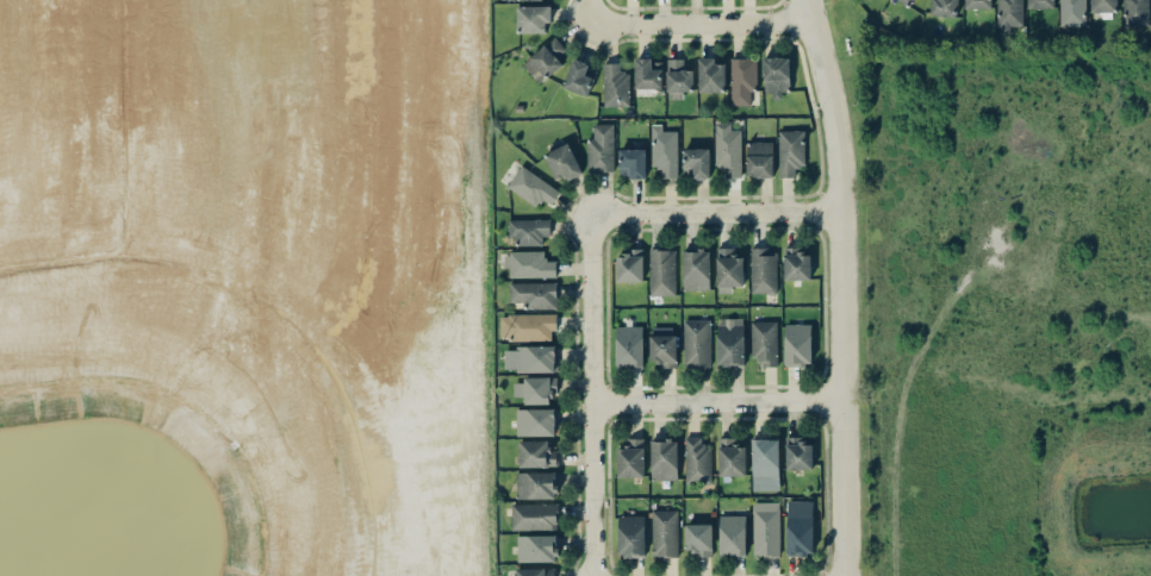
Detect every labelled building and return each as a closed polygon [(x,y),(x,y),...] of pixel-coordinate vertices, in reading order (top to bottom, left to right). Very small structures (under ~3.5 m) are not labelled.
[(958,0),(932,0),(931,15),(957,16),(958,0)] [(991,9),(991,0),(965,0),(964,8),(991,9)] [(1011,33),(1011,26),(1022,26),(1022,0),(998,0),(997,33),(1011,33)] [(1055,0),(1028,0),(1028,8),(1054,9),(1055,0)] [(1085,0),(1060,0),(1060,26),(1086,26),(1085,0)] [(1091,12),(1118,12),(1117,0),(1091,0),(1091,12)] [(1124,26),(1149,25),(1149,0),(1123,0),(1124,26)] [(550,6),(517,6),(517,33),(546,32),(546,23),(551,23),(550,6)] [(566,50),(555,37),(522,64),(539,84),(563,64),(557,57),(566,50)] [(790,58),(764,57),(763,96),(781,96),(781,92),(789,92),(790,58)] [(698,93),(726,92),(725,64),(715,64),(714,58),(698,59),(698,93)] [(730,58),(731,106),(750,105),(750,89),(756,89),(756,58),(730,58)] [(667,59),(667,99),(683,99),(683,91),(694,91),(694,70),(684,70),(684,59),(667,59)] [(589,96),(597,68),(572,60),(563,88),(589,96)] [(662,88),(662,60),(635,60),(635,88),(662,88)] [(629,107),(629,72),(619,72),(619,63),(603,63),(604,107),(629,107)] [(740,130),(730,130),(730,123),(715,123),(715,166),(724,166),(724,178),(741,178),(740,130)] [(587,138),(587,172),(613,171),(613,124),(593,124),(593,138),(587,138)] [(677,131),(662,131),(662,124),(651,124),(651,168),(661,168),(661,178),(678,178),(677,131)] [(805,130),(778,131),(779,178),(797,178),(797,166),(805,165),(805,130)] [(774,177),(773,142),(746,142),(747,177),(774,177)] [(555,180),(565,176),(567,181),(583,174),(569,143),(544,154),(555,180)] [(710,148),(686,149),(687,180),(710,179),(710,148)] [(646,149),(619,149),(619,175),(628,175),(628,179),(646,178),(646,149)] [(550,206),(560,192),(521,165),(507,186),(536,206),(541,199),(550,206)] [(508,219),(508,245),(542,245),(542,236),(551,236),(551,219),(508,219)] [(750,248),(751,294),(777,293),(776,253),(767,253),(767,247),(750,248)] [(809,279),(809,247),(784,248),(784,280),(809,279)] [(744,286),(743,257),(734,257),(734,248),(716,248),(717,292),(732,292),(732,286),(744,286)] [(616,257),(616,281),(643,281),(643,249),(624,249),(624,256),(616,257)] [(676,295),(675,249),(648,250),(649,296),(676,295)] [(509,277),(557,276),(556,260),(545,261),(545,251),(504,252),(504,268),(509,268),(509,277)] [(710,290),(710,251),(683,251),(682,289),(710,290)] [(509,283),(509,308),(557,306),(557,282),(509,283)] [(551,340),(551,331),(557,331),(557,313),(499,314),(499,335),(510,335),(510,341),(551,340)] [(718,365),(744,365),(743,318),(717,319),(718,365)] [(709,320),(683,320),(684,366),(710,365),(709,320)] [(776,321),(751,322),(752,358),(761,358),(761,367),(777,366),(776,321)] [(785,365),(812,365),(811,324),(784,325),(785,365)] [(643,326),(616,326),(616,367),(643,367),(643,326)] [(649,335),(649,360),(660,360),(660,367),(677,367),(676,335),(649,335)] [(556,346),(504,347),(504,372),(557,371),(556,346)] [(516,435),(557,436),(557,409),(516,408),(516,435)] [(686,483),(712,482),(710,446),(701,446),(701,437),(684,437),(686,483)] [(677,438),(650,439),(651,480),(678,479),(677,438)] [(746,446),(735,447),(735,438),(718,438),(719,476),(746,475),(746,446)] [(752,439),(752,491),(779,490),(778,439),(752,439)] [(785,469),(812,469),(813,439),(786,439),(785,469)] [(518,441),(519,467),(558,466),(557,450),(549,450),(549,440),(518,441)] [(645,477),(644,441),(617,441),(617,477),(645,477)] [(557,499),(557,472),(517,472),(517,499),(557,499)] [(813,555),(813,501),(787,501),(787,555),(813,555)] [(753,502),(754,556),(780,555),(779,502),(753,502)] [(557,504),(512,503),(511,530),(557,530),(557,504)] [(677,510),(651,510),(652,556),(678,556),(677,510)] [(645,515),(618,516),(618,556),(645,556),(645,515)] [(746,515),(719,515),(719,556),(746,556),(746,515)] [(685,524),(685,549),(695,549),(695,557),(713,557),(712,524),(685,524)] [(517,562),(558,561),(557,535),(517,535),(517,562)] [(516,569),(516,575),(554,575),(554,568),(516,569)]
